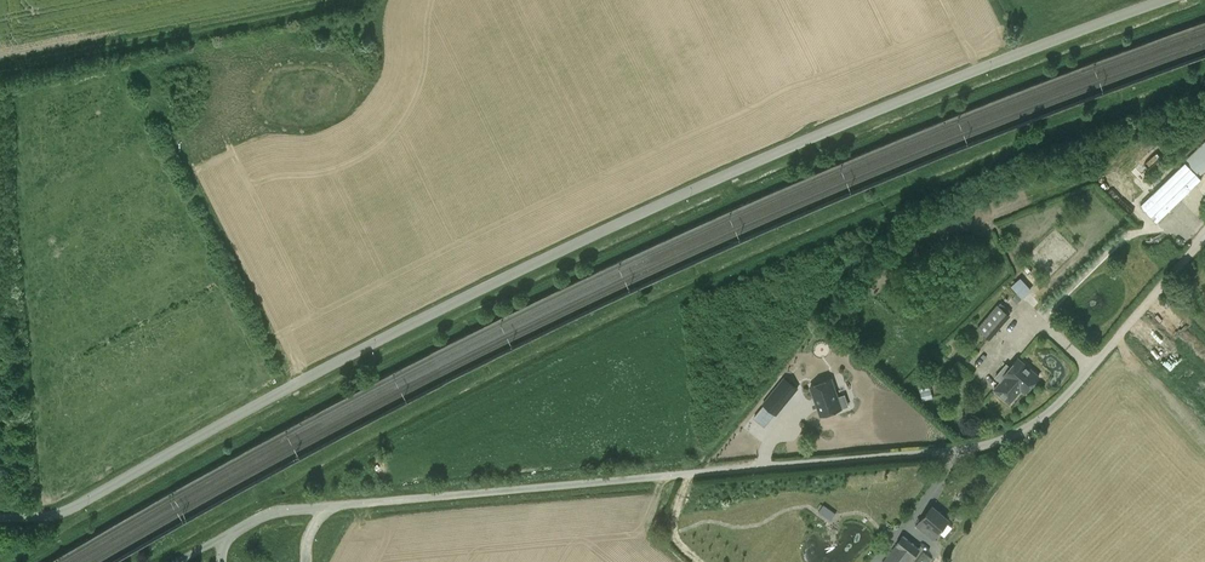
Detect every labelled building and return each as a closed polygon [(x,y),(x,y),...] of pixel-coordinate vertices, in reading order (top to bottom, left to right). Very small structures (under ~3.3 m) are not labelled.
[(1184,162),(1200,180),(1202,178),(1199,175),(1204,170),(1204,141),(1184,162)] [(1140,204),(1157,221),(1200,180),(1184,162),(1176,169),(1140,204)] [(1018,302),(1022,297),(1018,292),(1013,298),(1018,302)] [(990,340),(1011,315),(998,304),(977,329),(990,340)] [(1025,392),(1039,376),(1018,358),(1010,367),(1007,363),(996,376),(1001,381),(994,389),(1010,403),(1022,389),(1025,392)] [(776,415),(798,388),(785,378),(763,404),(776,415)] [(811,385),(821,415),(842,408),(831,378),(811,385)] [(923,401),(934,398),(928,378),(917,381),(923,401)] [(965,432),(972,430),(970,423),(964,424),(965,432)] [(824,505),(819,512),(825,516),(830,509),(824,505)] [(916,524),(925,530),(934,538),(949,519),(931,505),(916,524)] [(963,508),(958,509),(956,512),(956,516),(959,519),(964,518),(966,515),(966,511),(963,508)] [(921,548),(903,535),(881,561),(910,561),(913,558),(921,548)]
